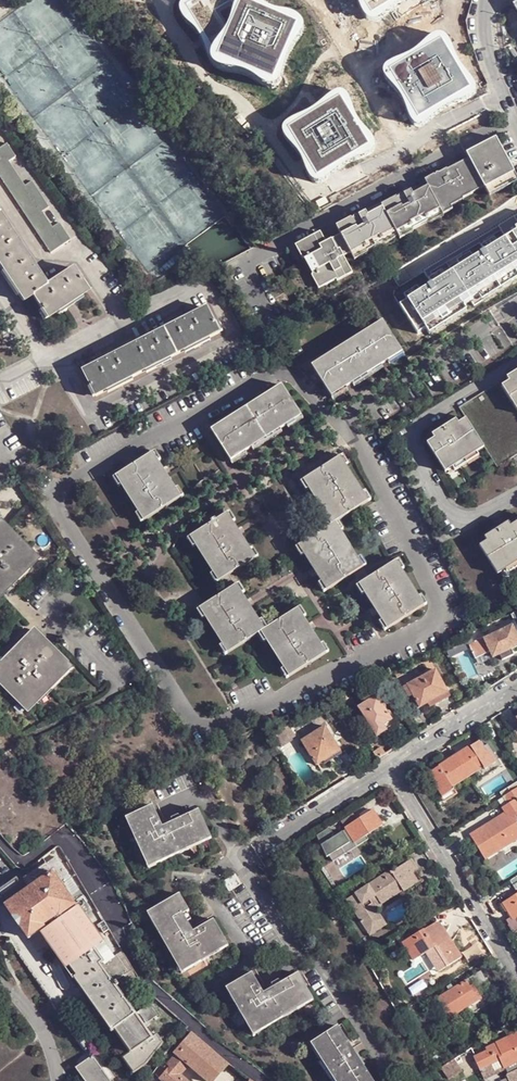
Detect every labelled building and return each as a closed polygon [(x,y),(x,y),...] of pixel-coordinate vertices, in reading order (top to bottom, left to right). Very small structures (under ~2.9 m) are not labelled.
[(209,38),(211,47),(215,61),(218,66),(232,71),(236,72),(251,78),(258,82),(264,86),(269,89),(278,93),(285,94),(292,91),(294,79),(295,68),(298,59),(304,48),(311,42),(314,34),(310,25),(302,21),(290,18),(277,12),(264,4),(262,0),(199,0),(189,5),(187,8),(185,13),(188,20),(194,25),(203,31),(209,38)] [(366,3),(373,20),(384,22),(396,11),(404,5),(412,2),(417,0),(364,0),(366,3)] [(460,60),(454,46),(451,41),(446,38),(440,41),(434,48),(426,56),(418,63),(408,66),(400,68),(393,69),(390,74),(389,79),(391,85),(394,89),(403,101),(410,111),(412,120),(418,128),(423,133),(431,132),(439,125),(445,116),(453,110),(463,104),(473,102),(480,97),(482,88),(477,80),(468,71),(460,60)] [(361,114),(355,101),(352,96),(347,93),(341,95),(335,102),(327,110),(319,118),(309,120),(301,123),(294,124),(291,128),(290,134),(292,139),(295,143),(304,156),(311,166),(313,175),(319,183),(324,188),(332,186),(340,179),(347,170),(354,164),(365,159),(374,157),(381,152),(383,143),(378,135),(369,126),(361,114)] [(141,172),(147,206),(159,196),(154,193),(156,170),(169,178),(166,164),(175,175),(187,166),(130,96),(128,120),(125,108),(105,124),(105,121),(93,107),(88,111),(95,116),(89,120),(77,123),(96,125),(91,128),(100,140),(78,144),(82,168),(77,176),(107,213),(116,206),(109,207),(105,185),(121,205),(141,172)] [(470,155),(471,158),(483,180),(487,186),(491,194),(516,180),(516,178),(497,140),(470,155)] [(0,160),(0,171),(53,251),(73,238),(62,220),(55,225),(45,209),(52,205),(34,179),(27,184),(11,159),(18,154),(9,141),(0,147),(0,154),(2,158),(0,160)] [(483,180),(471,158),(449,170),(449,168),(442,172),(443,174),(437,177),(450,199),(462,192),(465,199),(478,191),(474,185),(483,180)] [(450,199),(437,177),(437,176),(436,174),(427,179),(428,182),(414,190),(411,185),(403,190),(406,194),(407,196),(400,200),(399,197),(383,205),(396,231),(398,233),(442,209),(441,206),(450,201),(450,199)] [(478,191),(487,186),(483,180),(474,185),(478,191)] [(452,205),(465,199),(462,192),(450,199),(450,201),(452,205)] [(452,205),(450,201),(441,206),(442,209),(443,210),(452,205)] [(396,231),(383,205),(382,203),(354,219),(353,218),(344,223),(346,225),(339,229),(342,235),(353,254),(396,231)] [(443,210),(442,209),(398,233),(400,237),(400,238),(444,213),(443,210)] [(48,284),(0,212),(0,263),(24,300),(32,294),(47,317),(89,291),(73,267),(48,284)] [(238,234),(242,239),(250,234),(245,228),(238,234)] [(398,233),(396,231),(353,254),(356,261),(369,254),(370,252),(384,244),(387,244),(400,237),(398,233)] [(356,261),(353,254),(342,235),(327,243),(321,232),(302,243),(311,258),(304,261),(283,273),(305,313),(366,279),(356,261)] [(401,305),(419,334),(516,272),(516,233),(401,305)] [(250,234),(242,239),(249,249),(256,243),(250,234)] [(311,258),(302,243),(296,246),(304,261),(311,258)] [(223,333),(210,307),(85,370),(98,395),(223,333)] [(403,352),(384,322),(313,367),(332,397),(403,352)] [(289,349),(295,357),(304,352),(298,343),(289,349)] [(334,399),(405,355),(403,352),(332,397),(334,399)] [(516,377),(516,371),(507,377),(509,381),(516,377)] [(509,381),(502,386),(516,410),(516,377),(509,381)] [(502,386),(499,382),(460,407),(467,418),(485,447),(497,466),(516,454),(516,410),(502,386)] [(212,430),(231,461),(302,416),(283,386),(212,430)] [(302,416),(231,461),(233,464),(304,419),(302,416)] [(478,452),(485,447),(467,418),(459,423),(435,438),(427,443),(446,472),(454,467),(478,452)] [(435,438),(459,423),(457,419),(432,434),(435,438)] [(156,450),(153,453),(158,461),(161,459),(156,450)] [(479,455),(478,452),(454,467),(455,470),(479,455)] [(139,512),(144,520),(181,497),(175,489),(158,461),(153,453),(116,476),(122,485),(139,512)] [(344,456),(340,457),(346,466),(349,464),(344,456)] [(336,523),(339,521),(369,502),(363,494),(346,466),(340,457),(305,480),(311,490),(327,517),(333,525),(336,523)] [(118,487),(122,485),(116,476),(112,478),(118,487)] [(306,492),(311,490),(305,480),(301,483),(306,492)] [(175,489),(181,497),(184,495),(178,488),(175,489)] [(363,494),(369,502),(372,500),(367,491),(363,494)] [(231,511),(228,514),(233,522),(237,520),(231,511)] [(140,523),(144,520),(139,512),(136,515),(140,523)] [(214,573),(220,582),(257,558),(251,550),(233,522),(228,514),(191,537),(197,545),(214,573)] [(330,527),(333,525),(327,517),(324,519),(330,527)] [(509,521),(485,536),(488,540),(480,545),(498,574),(506,569),(516,563),(516,521),(511,525),(509,521)] [(358,559),(341,532),(336,523),(333,525),(330,527),(299,546),(305,555),(321,582),(327,591),(364,567),(358,559)] [(31,563),(0,532),(0,594),(31,563)] [(194,547),(197,545),(191,537),(189,539),(194,547)] [(301,557),(305,555),(299,546),(296,549),(301,557)] [(251,550),(257,558),(259,556),(254,548),(251,550)] [(361,557),(358,559),(364,567),(367,565),(361,557)] [(400,560),(397,562),(403,571),(406,568),(400,560)] [(397,562),(360,585),(366,594),(383,621),(389,629),(425,606),(420,598),(403,571),(397,562)] [(506,569),(508,572),(516,566),(516,563),(506,569)] [(217,584),(220,582),(214,573),(211,575),(217,584)] [(324,593),(327,591),(321,582),(319,584),(324,593)] [(240,584),(237,586),(242,594),(245,592),(240,584)] [(366,594),(360,585),(356,587),(363,596),(366,594)] [(224,644),(229,653),(258,635),(262,633),(265,630),(259,621),(242,594),(237,586),(201,609),(206,617),(224,644)] [(423,596),(420,598),(425,606),(428,604),(423,596)] [(202,619),(206,617),(201,609),(197,611),(202,619)] [(302,609),(298,611),(303,618),(307,616),(302,609)] [(262,633),(267,641),(285,669),(290,677),(326,654),(321,645),(303,618),(298,611),(268,628),(265,630),(262,633)] [(263,620),(259,621),(265,630),(268,628),(263,620)] [(389,629),(383,621),(380,623),(385,632),(389,629)] [(513,624),(469,646),(476,660),(491,652),(494,658),(500,654),(503,660),(515,654),(512,649),(516,646),(516,633),(513,624)] [(32,630),(0,663),(0,671),(33,704),(69,667),(32,630)] [(262,633),(258,635),(263,643),(267,641),(262,633)] [(324,643),(321,645),(326,654),(329,651),(324,643)] [(225,656),(229,653),(224,644),(220,647),(225,656)] [(290,677),(285,669),(281,671),(286,679),(290,677)] [(447,691),(448,691),(436,669),(409,684),(414,693),(412,694),(420,707),(429,702),(427,701),(446,690),(447,691)] [(450,695),(448,691),(447,691),(446,690),(427,701),(429,702),(430,705),(431,706),(450,695)] [(396,725),(389,715),(389,714),(388,710),(386,707),(382,705),(377,697),(361,707),(379,736),(396,725)] [(302,741),(317,765),(318,764),(321,763),(341,749),(326,726),(302,741)] [(455,756),(467,775),(483,765),(485,769),(495,762),(488,750),(487,749),(486,751),(479,740),(455,756)] [(452,785),(467,775),(455,756),(432,770),(436,779),(438,780),(435,782),(436,783),(444,794),(455,788),(452,785)] [(502,795),(508,804),(511,809),(506,812),(471,834),(486,858),(504,847),(502,843),(516,834),(516,786),(502,795)] [(455,788),(444,794),(446,798),(457,791),(455,788)] [(511,809),(508,804),(503,807),(506,812),(511,809)] [(212,838),(199,810),(163,826),(153,805),(126,817),(148,867),(212,838)] [(336,836),(330,828),(317,836),(325,851),(327,850),(334,861),(347,853),(343,847),(354,840),(356,842),(384,824),(373,809),(357,820),(353,813),(341,821),(347,829),(336,836)] [(516,839),(516,834),(502,843),(504,847),(516,839)] [(354,840),(343,847),(347,853),(358,845),(356,842),(354,840)] [(59,855),(48,862),(54,871),(63,883),(73,876),(59,855)] [(420,870),(412,859),(394,871),(392,870),(370,885),(357,893),(360,898),(351,903),(368,929),(384,918),(381,913),(377,907),(382,904),(404,890),(405,891),(419,881),(414,874),(420,870)] [(54,871),(48,862),(21,880),(19,890),(22,894),(54,871)] [(54,871),(22,894),(8,904),(31,937),(46,927),(45,925),(63,913),(64,914),(78,904),(77,903),(73,896),(63,883),(54,871)] [(224,882),(230,890),(241,883),(235,875),(224,882)] [(180,893),(147,913),(182,972),(229,945),(214,919),(194,931),(184,914),(190,911),(180,893)] [(357,893),(348,899),(351,903),(360,898),(357,893)] [(507,899),(503,902),(501,903),(506,909),(507,908),(512,916),(507,919),(515,932),(516,930),(516,893),(507,899)] [(103,940),(78,904),(64,914),(88,949),(89,950),(96,946),(103,940)] [(382,904),(377,907),(381,913),(386,910),(382,904)] [(45,925),(46,927),(49,930),(52,929),(55,927),(55,928),(72,952),(73,954),(70,956),(67,957),(72,963),(89,950),(88,949),(64,914),(63,913),(45,925)] [(384,918),(368,929),(371,934),(387,924),(384,918)] [(424,928),(403,941),(415,960),(425,954),(435,947),(438,952),(448,946),(453,943),(443,927),(439,929),(435,924),(434,924),(424,930),(424,928)] [(123,991),(104,965),(103,963),(106,961),(105,959),(97,948),(96,946),(89,950),(72,963),(80,975),(78,976),(115,1031),(117,1030),(131,1051),(133,1054),(153,1038),(146,1026),(159,1018),(151,1006),(138,1015),(123,991)] [(435,947),(425,954),(431,965),(451,952),(448,946),(438,952),(435,947)] [(144,991),(119,955),(104,965),(123,991),(126,989),(130,994),(136,990),(139,994),(144,991)] [(450,1017),(470,1004),(469,1002),(482,994),(477,986),(488,979),(482,970),(455,986),(451,989),(438,998),(450,1017)] [(252,971),(227,987),(254,1034),(314,999),(298,972),(264,991),(252,971)] [(469,1002),(470,1004),(483,996),(482,994),(469,1002)] [(470,1004),(473,1008),(475,1011),(488,1003),(486,999),(483,996),(470,1004)] [(311,1042),(337,1080),(373,1080),(337,1025),(311,1042)] [(195,1034),(188,1028),(166,1056),(172,1060),(195,1034)] [(133,1054),(131,1051),(123,1057),(134,1073),(147,1065),(165,1043),(158,1033),(158,1034),(156,1036),(154,1038),(153,1038),(133,1054)] [(486,1048),(488,1051),(475,1057),(480,1068),(501,1058),(512,1080),(516,1080),(516,1033),(486,1048)] [(195,1034),(172,1060),(169,1063),(171,1065),(160,1078),(163,1080),(189,1080),(181,1074),(190,1064),(209,1080),(213,1080),(228,1062),(195,1034)] [(455,1044),(460,1051),(464,1048),(467,1046),(463,1039),(455,1044)] [(86,1080),(111,1080),(97,1060),(95,1056),(81,1065),(77,1068),(86,1080)] [(455,1057),(442,1066),(449,1076),(462,1068),(455,1057)]
